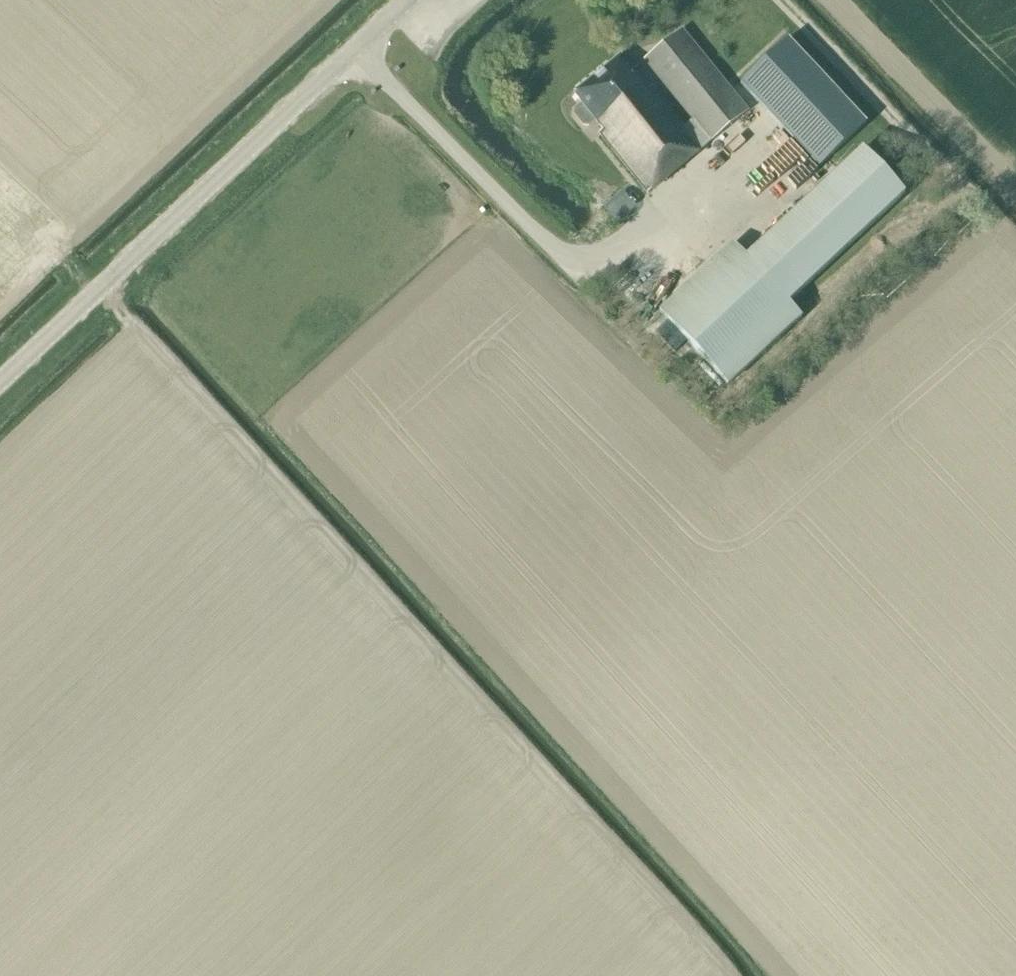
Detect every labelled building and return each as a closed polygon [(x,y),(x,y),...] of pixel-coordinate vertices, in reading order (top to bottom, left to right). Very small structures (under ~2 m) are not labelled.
[(575,95),(583,106),(576,111),(576,116),(584,126),(589,127),(596,121),(603,131),(599,134),(648,194),(748,114),(682,31),(644,61),(692,121),(685,126),(653,87),(650,89),(635,71),(637,69),(626,54),(575,95)] [(741,85),(819,169),(867,125),(789,40),(741,85)] [(862,151),(759,246),(800,292),(904,196),(862,151)] [(801,318),(746,258),(732,244),(658,312),(726,387),(801,318)]
